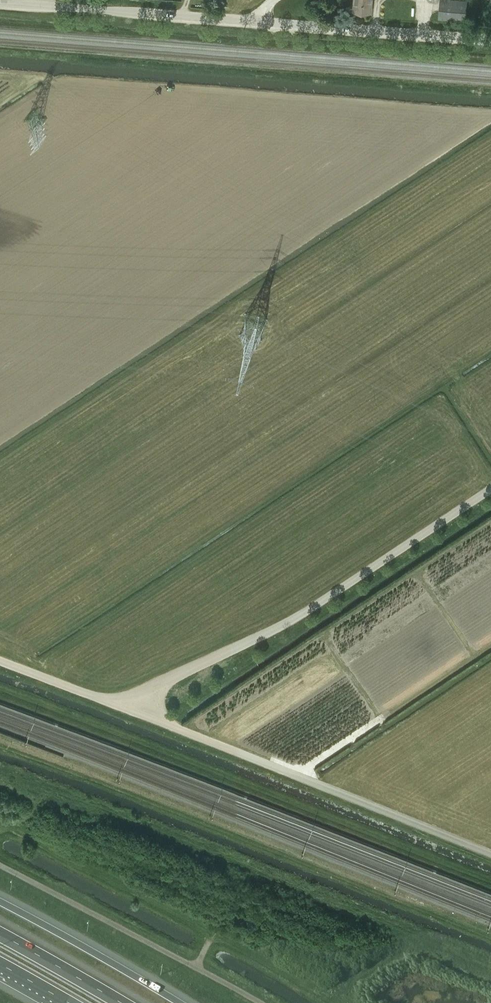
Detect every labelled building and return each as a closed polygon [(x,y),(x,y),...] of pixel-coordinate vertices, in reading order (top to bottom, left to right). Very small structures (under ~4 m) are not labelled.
[(354,10),(372,11),(373,0),(355,0),(354,10)] [(438,18),(466,20),(468,0),(440,0),(438,18)]
